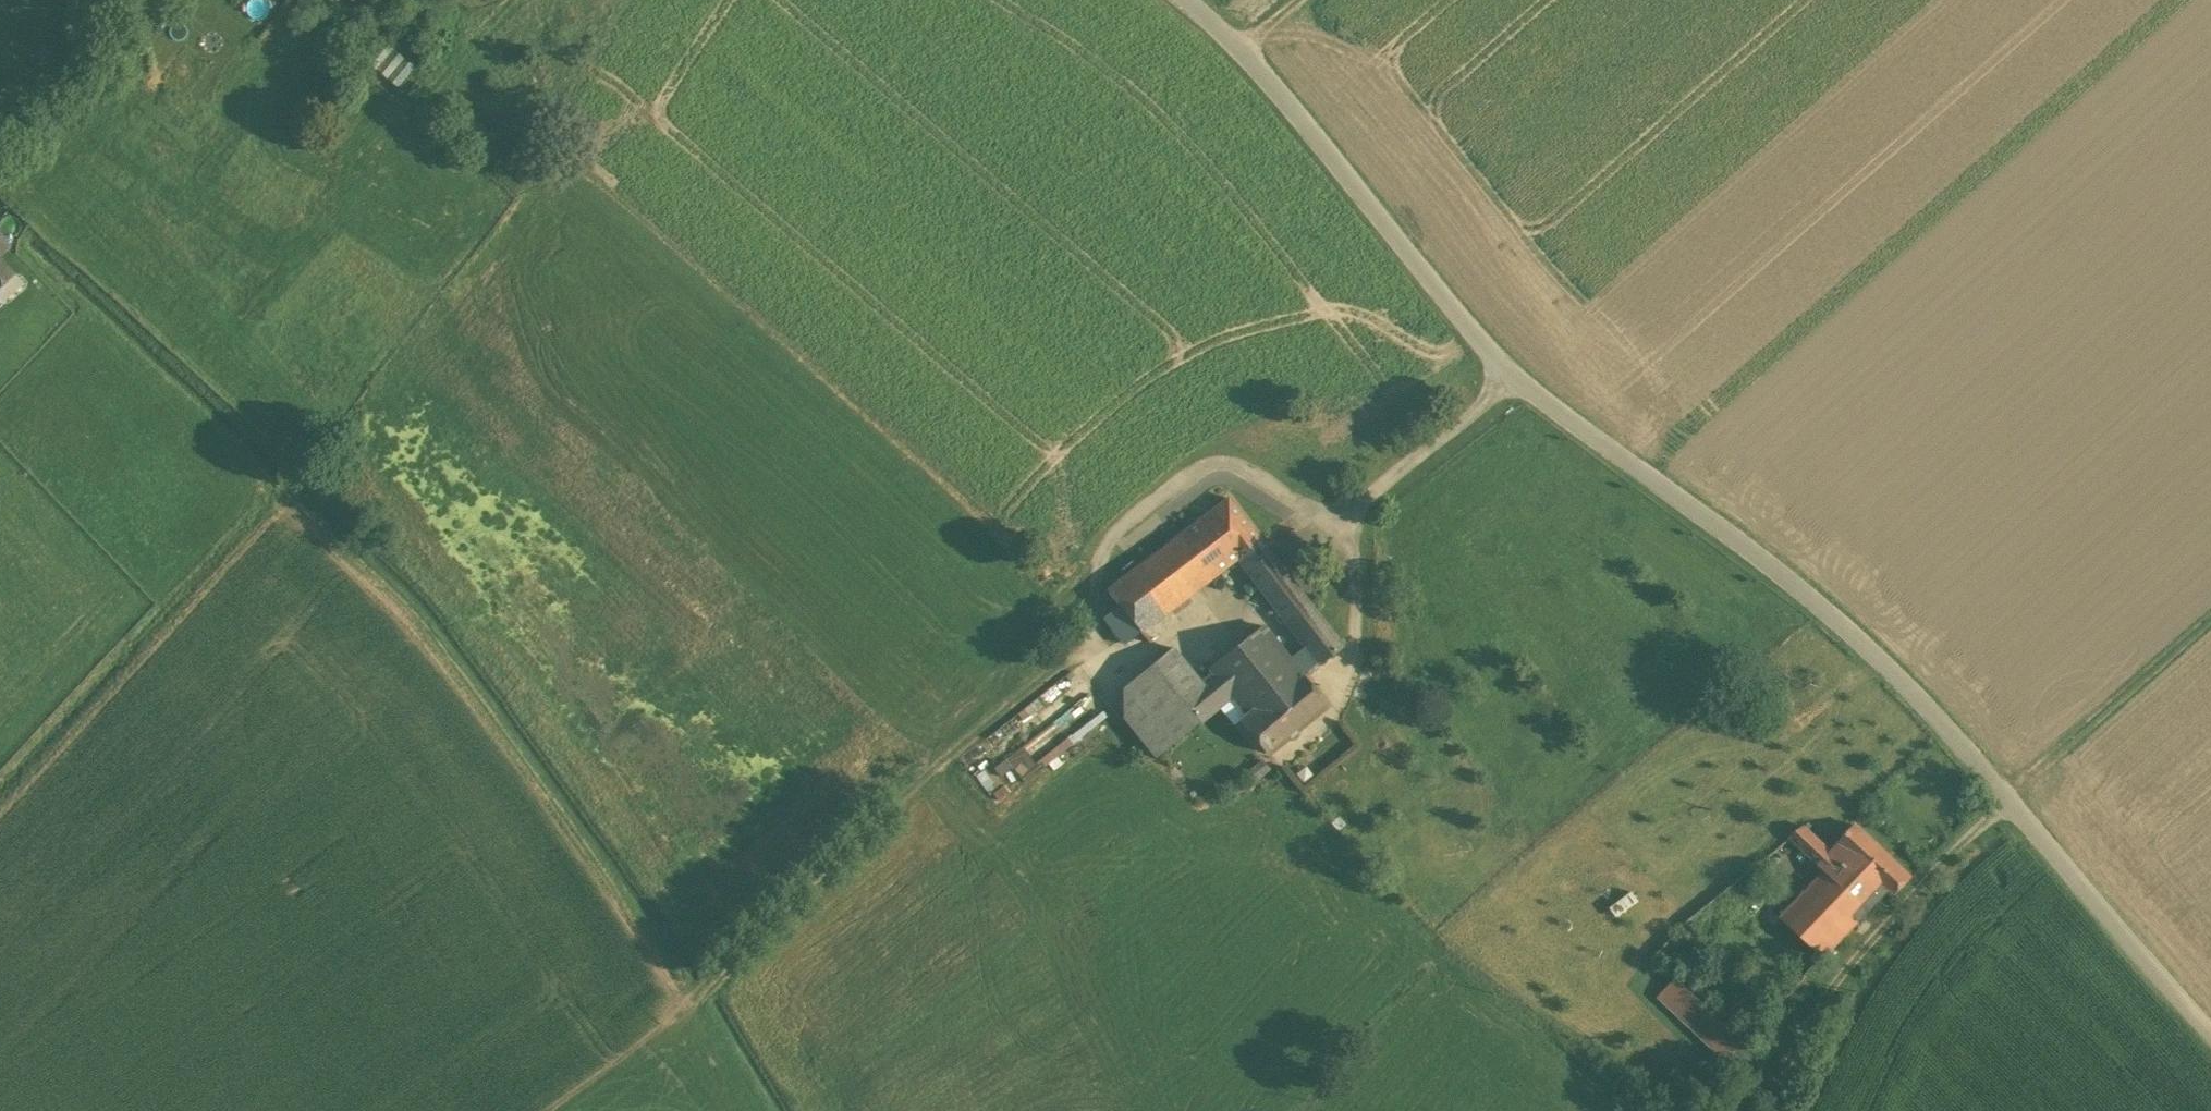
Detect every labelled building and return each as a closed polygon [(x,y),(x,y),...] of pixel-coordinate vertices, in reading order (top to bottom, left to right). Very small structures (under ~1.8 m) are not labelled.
[(10,245),(0,234),(0,254),(10,245)] [(15,274),(0,257),(0,287),(15,274)] [(1142,632),(1238,559),(1261,542),(1261,543),(1263,542),(1229,498),(1108,590),(1142,632)] [(1248,572),(1272,554),(1263,542),(1261,543),(1261,542),(1238,559),(1248,572)] [(1313,657),(1320,666),(1344,648),(1272,554),(1248,572),(1284,618),(1279,622),(1300,650),(1305,657),(1310,653),(1313,657)] [(1289,658),(1263,626),(1210,668),(1214,672),(1233,696),(1248,715),(1240,721),(1266,752),(1326,704),(1304,677),(1289,658)] [(1181,701),(1202,683),(1173,647),(1123,689),(1124,718),(1156,758),(1199,723),(1181,701)] [(1289,658),(1304,677),(1309,673),(1303,665),(1313,657),(1310,653),(1305,657),(1300,650),(1289,658)] [(1320,666),(1313,657),(1303,665),(1309,673),(1320,666)] [(1233,696),(1214,672),(1202,683),(1181,701),(1199,723),(1233,696)] [(1025,776),(1042,762),(1027,744),(1010,758),(1025,776)] [(989,792),(1007,781),(988,749),(970,760),(989,792)] [(1240,768),(1249,779),(1268,764),(1259,753),(1240,768)] [(1791,838),(1827,871),(1869,912),(1891,890),(1896,895),(1913,877),(1858,825),(1833,852),(1805,826),(1791,838)] [(1869,912),(1827,871),(1782,918),(1826,958),(1869,912)] [(1662,992),(1729,1055),(1748,1035),(1680,973),(1662,992)]
